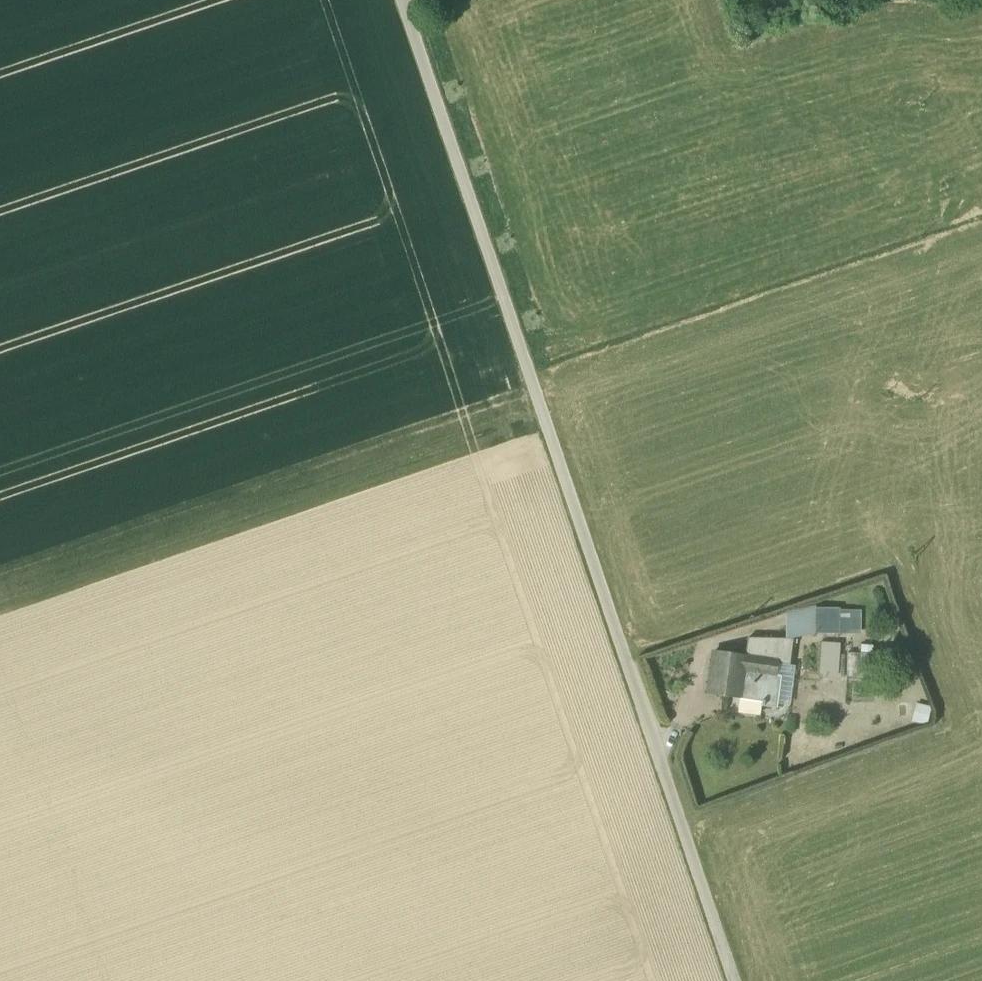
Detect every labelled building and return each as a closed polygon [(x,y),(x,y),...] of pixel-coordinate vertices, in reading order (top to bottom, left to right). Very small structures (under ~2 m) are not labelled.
[(816,609),(816,601),(787,611),(787,640),(816,635),(816,609)] [(840,609),(816,609),(816,635),(840,635),(840,611),(840,609)] [(850,611),(840,611),(840,635),(850,635),(850,611)] [(861,611),(850,611),(850,635),(862,635),(861,611)] [(779,660),(780,650),(781,640),(749,640),(747,656),(779,660)] [(794,641),(787,640),(786,650),(784,664),(791,665),(794,641)] [(838,676),(841,644),(822,643),(819,675),(838,676)] [(781,691),(783,675),(784,664),(786,650),(780,650),(779,660),(777,675),(775,690),(781,691)] [(740,699),(763,701),(764,689),(775,690),(777,675),(745,671),(747,656),(715,652),(710,695),(740,699)] [(873,655),(847,654),(846,678),(872,679),(873,655)] [(777,675),(779,660),(747,656),(745,671),(777,675)] [(791,665),(784,664),(783,675),(781,691),(779,705),(791,707),(796,666),(791,665)] [(781,691),(775,690),(764,689),(763,701),(762,708),(779,710),(779,705),(781,691)] [(762,708),(763,701),(740,699),(738,712),(761,716),(762,708)] [(932,708),(916,705),(912,722),(928,725),(932,708)]
